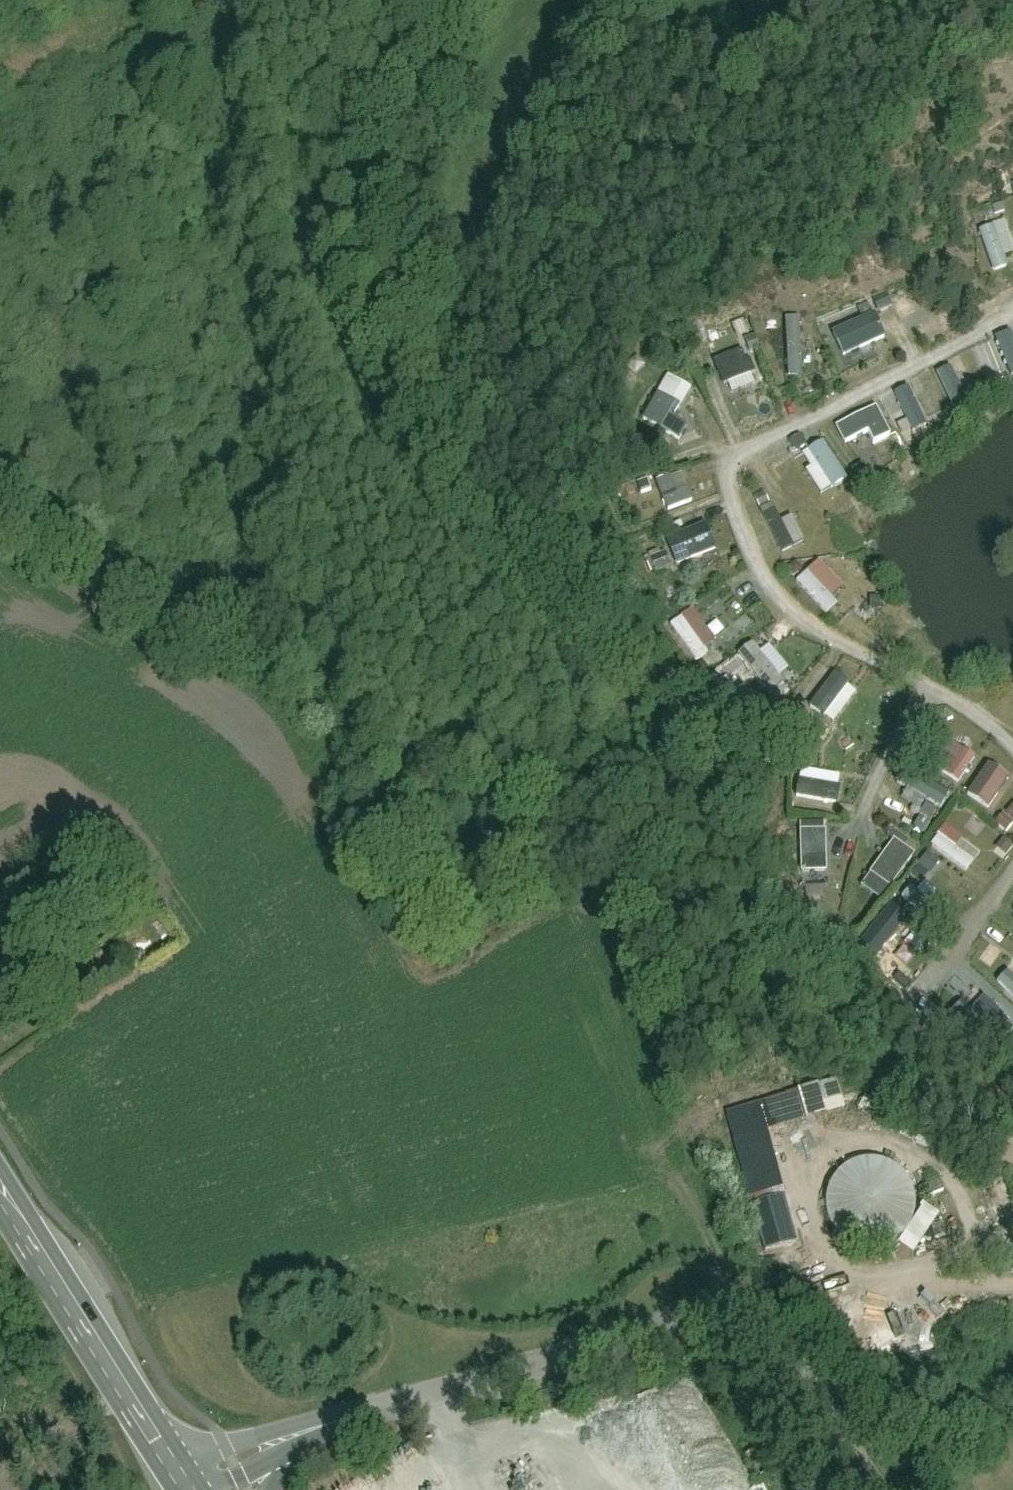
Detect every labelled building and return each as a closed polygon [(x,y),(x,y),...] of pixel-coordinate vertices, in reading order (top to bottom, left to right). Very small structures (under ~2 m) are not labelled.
[(786,1217),(760,1112),(726,1121),(752,1226),(786,1217)] [(826,1185),(821,1212),(826,1227),(841,1243),(867,1251),(890,1244),(908,1224),(911,1196),(894,1170),(870,1161),(843,1167),(826,1185)]
